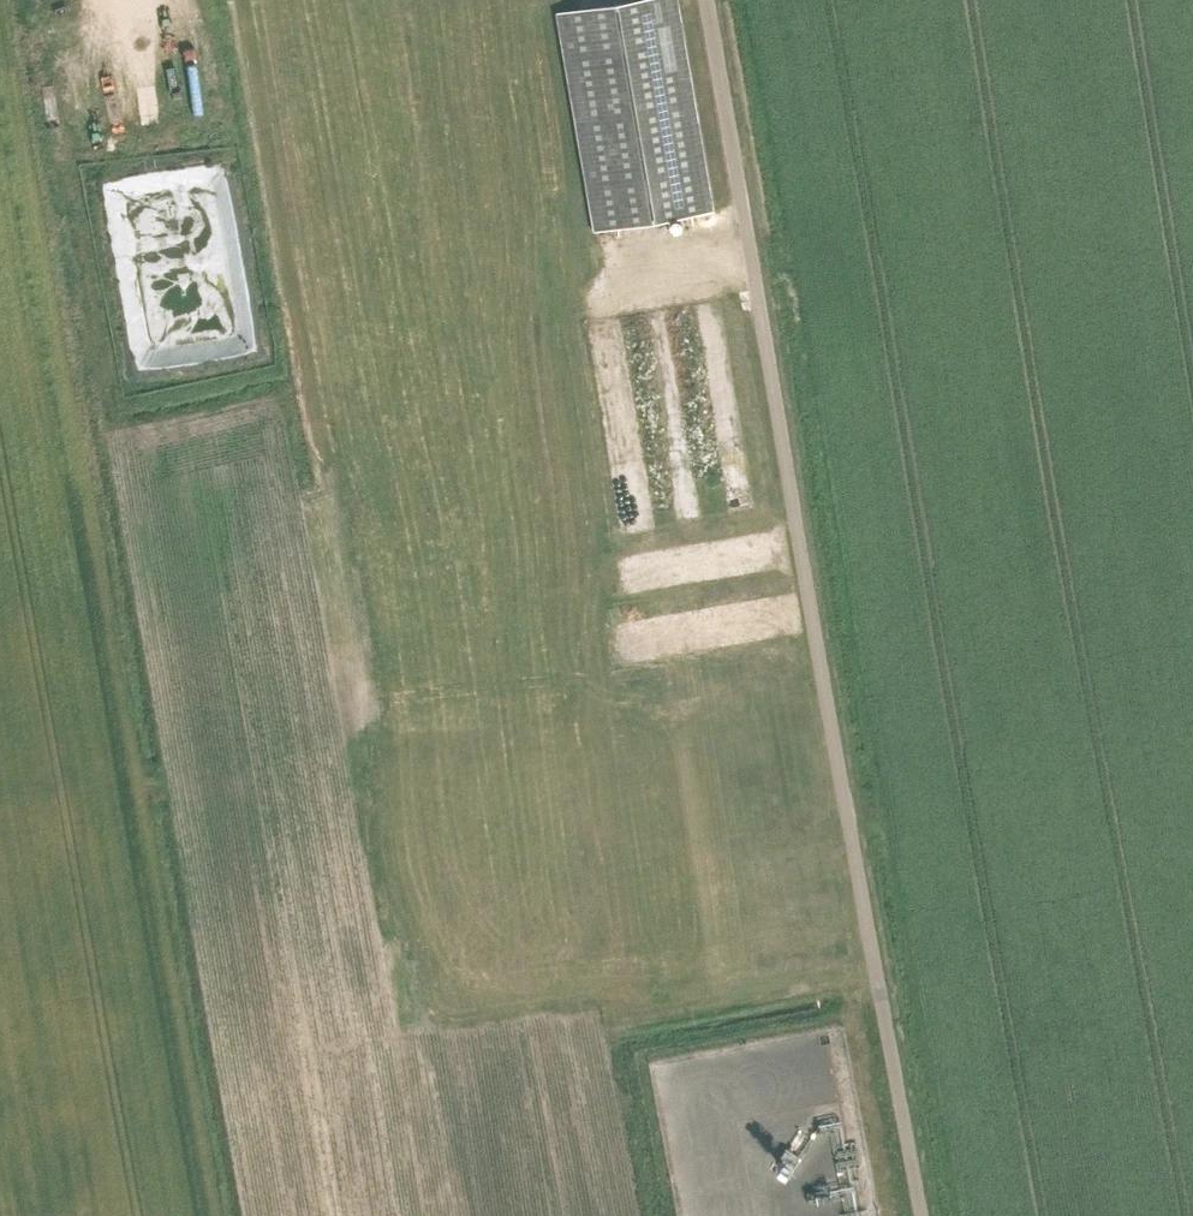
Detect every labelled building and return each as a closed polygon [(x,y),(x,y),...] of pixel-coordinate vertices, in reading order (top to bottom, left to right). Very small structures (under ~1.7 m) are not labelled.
[(709,209),(673,0),(634,0),(561,12),(598,228),(709,209)] [(158,201),(159,179),(126,178),(125,200),(158,201)]
